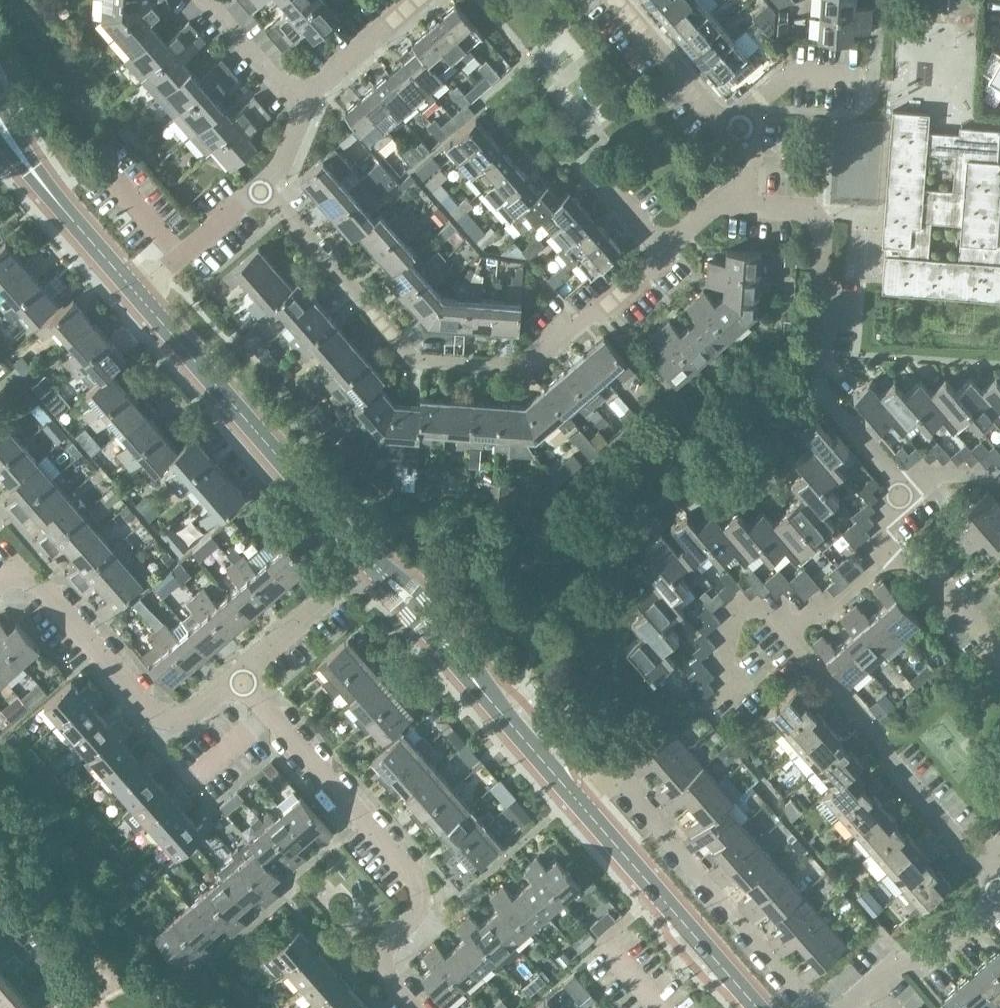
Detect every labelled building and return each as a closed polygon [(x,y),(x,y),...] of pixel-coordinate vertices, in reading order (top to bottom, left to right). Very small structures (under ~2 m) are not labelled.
[(133,54),(159,31),(151,22),(167,8),(171,7),(168,0),(158,0),(102,19),(133,54)] [(102,19),(158,0),(103,0),(102,19)] [(242,2),(250,12),(264,0),(245,0),(242,2)] [(275,40),(320,0),(282,0),(281,1),(289,11),(266,30),(275,40)] [(275,40),(283,49),(305,30),(314,39),(340,16),(326,0),(320,0),(275,40)] [(667,22),(692,0),(663,0),(654,8),(667,22)] [(679,37),(710,10),(701,0),(692,0),(667,22),(679,37)] [(820,15),(872,19),(873,6),(855,5),(856,0),(821,0),(820,15)] [(456,3),(441,16),(468,47),(483,34),(456,3)] [(769,3),(761,10),(768,18),(774,13),(776,11),(769,3)] [(679,37),(691,51),(722,25),(710,10),(679,37)] [(768,18),(761,10),(753,16),(760,25),(768,18)] [(768,18),(760,25),(769,35),(773,32),(774,31),(776,11),(774,13),(768,18)] [(780,12),(780,19),(788,20),(788,12),(780,12)] [(872,19),(820,15),(819,39),(853,41),(854,30),(871,31),(872,19)] [(86,16),(77,19),(79,25),(88,22),(86,16)] [(427,29),(454,59),(460,66),(474,54),(468,47),(441,16),(427,29)] [(124,62),(140,81),(198,30),(190,21),(167,40),(159,31),(133,54),(124,62)] [(691,51),(704,66),(735,39),(722,25),(691,51)] [(83,29),(75,36),(84,45),(91,38),(83,29)] [(427,29),(413,41),(439,72),(454,59),(427,29)] [(140,81),(157,100),(192,69),(184,60),(206,40),(198,30),(140,81)] [(735,39),(704,66),(717,81),(729,71),(738,81),(756,66),(747,55),(748,54),(735,39)] [(417,47),(403,60),(430,91),(445,78),(439,72),(413,41),(412,42),(417,47)] [(981,69),(987,74),(986,75),(989,77),(984,87),(999,97),(999,54),(993,50),(981,69)] [(173,118),(182,111),(230,68),(222,58),(200,78),(192,69),(157,100),(173,118)] [(389,72),(416,103),(422,110),(436,98),(430,91),(403,60),(389,72)] [(479,67),(486,75),(494,68),(487,60),(479,67)] [(182,111),(173,118),(189,136),(197,129),(224,106),(217,97),(239,77),(230,68),(182,111)] [(494,68),(486,75),(493,82),(501,75),(494,68)] [(389,72),(374,85),(401,116),(416,103),(389,72)] [(374,85),(360,98),(387,128),(401,116),(374,85)] [(450,92),(457,100),(465,93),(458,85),(450,92)] [(465,93),(457,100),(464,108),(472,101),(465,93)] [(206,155),(214,148),(263,105),(255,96),(232,115),(224,106),(197,129),(189,136),(206,155)] [(387,128),(360,98),(345,111),(356,124),(379,149),(393,136),(387,128)] [(263,105),(214,148),(231,167),(257,144),(249,134),(271,115),(263,105)] [(885,223),(882,248),(886,248),(883,284),(883,290),(999,299),(999,203),(999,198),(999,161),(997,161),(999,129),(986,129),(985,128),(981,127),(981,128),(960,126),(960,133),(928,132),(929,113),(906,111),(893,110),(885,223)] [(428,125),(434,133),(442,126),(435,118),(428,125)] [(446,145),(459,160),(490,133),(476,118),(446,145)] [(442,126),(434,133),(441,141),(449,134),(442,126)] [(459,160),(471,174),(502,148),(490,133),(459,160)] [(135,136),(129,143),(136,150),(142,144),(135,136)] [(399,151),(405,158),(413,151),(407,144),(399,151)] [(318,198),(341,179),(353,168),(336,147),(301,178),(318,198)] [(502,148),(471,174),(484,189),(515,162),(502,148)] [(413,151),(405,158),(412,166),(420,159),(413,151)] [(153,156),(147,161),(153,168),(159,163),(153,156)] [(484,189),(497,203),(527,176),(515,162),(484,189)] [(441,168),(434,175),(441,183),(448,176),(441,168)] [(377,181),(370,187),(379,197),(380,199),(399,183),(389,171),(377,181)] [(170,173),(161,180),(169,188),(177,181),(170,173)] [(400,184),(400,185),(406,192),(417,182),(411,174),(400,184)] [(335,218),(370,187),(377,181),(372,175),(365,181),(361,177),(349,188),(341,179),(318,198),(335,218)] [(441,183),(434,175),(426,182),(433,190),(441,183)] [(497,203),(509,218),(549,183),(540,191),(527,176),(497,203)] [(549,183),(509,218),(519,210),(523,215),(513,223),(521,232),(531,224),(570,190),(570,189),(561,197),(549,183)] [(175,186),(170,190),(176,196),(180,192),(175,186)] [(353,238),(359,232),(358,232),(374,217),(367,208),(379,197),(370,187),(335,218),(353,238)] [(540,217),(552,231),(583,204),(570,190),(531,224),(531,225),(540,217)] [(467,197),(459,204),(466,212),(473,205),(467,197)] [(466,212),(459,204),(451,211),(458,218),(466,212)] [(552,231),(565,245),(596,218),(583,204),(552,231)] [(440,207),(432,214),(441,225),(450,218),(440,207)] [(359,232),(375,252),(410,221),(402,211),(389,222),(380,212),(374,217),(358,232),(359,232)] [(565,264),(563,265),(567,269),(578,260),(608,233),(596,218),(565,245),(557,253),(565,264)] [(375,252),(392,271),(393,272),(410,258),(414,253),(415,252),(407,242),(419,231),(410,221),(375,252)] [(492,226),(484,233),(491,240),(499,234),(492,226)] [(491,240),(484,233),(476,239),(483,247),(491,240)] [(608,233),(578,260),(590,274),(591,275),(621,248),(608,233)] [(538,236),(530,243),(538,251),(545,244),(538,236)] [(513,240),(504,248),(511,255),(519,247),(513,240)] [(0,281),(24,261),(7,241),(0,247),(0,281)] [(538,251),(530,243),(523,250),(528,257),(530,258),(538,251)] [(259,246),(223,277),(229,285),(232,288),(239,282),(246,290),(275,264),(259,246)] [(709,260),(708,272),(760,276),(761,252),(727,249),(726,261),(709,260)] [(436,252),(430,256),(439,266),(444,261),(436,252)] [(392,271),(386,276),(404,296),(439,266),(430,256),(422,263),(414,253),(410,258),(393,272),(392,271)] [(785,256),(784,268),(796,269),(797,267),(797,257),(785,256)] [(3,313),(41,280),(24,261),(0,281),(10,292),(0,301),(0,309),(3,313)] [(444,261),(439,266),(448,276),(453,271),(444,261)] [(258,317),(264,312),(264,311),(293,285),(275,264),(246,290),(255,301),(249,307),(258,317)] [(567,269),(563,265),(556,272),(563,280),(570,273),(567,269)] [(404,296),(420,315),(443,296),(435,287),(448,276),(439,266),(404,296)] [(516,269),(515,277),(524,278),(524,270),(516,269)] [(556,272),(548,279),(555,287),(563,280),(556,272)] [(724,285),(723,296),(758,299),(760,276),(708,272),(707,284),(724,285)] [(223,277),(216,284),(222,291),(229,285),(223,277)] [(495,300),(493,330),(520,332),(524,278),(515,277),(513,277),(512,284),(509,284),(508,300),(495,300)] [(41,280),(3,313),(11,321),(16,317),(26,329),(58,300),(41,280)] [(285,311),(293,321),(317,300),(299,280),(293,285),(264,311),(264,312),(273,322),(285,311)] [(429,325),(467,328),(471,281),(457,280),(456,297),(443,296),(420,315),(429,325)] [(467,328),(493,330),(495,300),(483,299),(484,282),(471,281),(467,328)] [(705,289),(695,297),(730,337),(757,313),(758,299),(723,296),(716,302),(705,289)] [(698,318),(689,326),(713,352),(730,337),(695,297),(686,305),(698,318)] [(58,327),(68,339),(92,318),(74,298),(37,330),(45,340),(58,327)] [(290,340),(289,341),(298,351),(334,319),(317,300),(293,321),(301,330),(290,340)] [(64,362),(72,371),(110,338),(92,318),(68,339),(78,350),(64,362)] [(319,351),(327,360),(351,339),(334,319),(298,351),(307,361),(319,351)] [(669,320),(660,328),(695,367),(713,352),(689,326),(681,333),(669,320)] [(784,322),(783,335),(792,336),(793,323),(784,322)] [(695,367),(660,328),(651,336),(662,349),(654,357),(677,383),(695,367)] [(257,332),(246,342),(250,347),(256,353),(267,344),(257,332)] [(604,336),(584,353),(604,377),(614,369),(625,381),(636,371),(604,336)] [(457,337),(456,352),(465,352),(466,338),(457,337)] [(93,367),(102,377),(110,369),(112,371),(127,358),(110,338),(72,371),(79,379),(93,367)] [(323,380),(332,390),(368,359),(351,339),(327,360),(335,369),(323,380)] [(584,353),(565,370),(596,406),(606,397),(600,391),(609,382),(604,377),(584,353)] [(21,355),(12,362),(24,376),(32,368),(21,355)] [(274,358),(266,365),(271,371),(273,373),(281,366),(274,358)] [(368,359),(332,390),(341,400),(348,394),(356,403),(361,399),(378,383),(379,384),(386,379),(368,359)] [(281,366),(273,373),(283,384),(291,377),(281,366)] [(83,415),(91,424),(129,390),(112,371),(110,369),(102,377),(87,390),(98,402),(83,415)] [(565,370),(545,387),(566,411),(570,416),(579,408),(585,415),(596,406),(565,370)] [(46,374),(32,386),(41,396),(55,383),(46,374)] [(981,390),(998,409),(993,414),(998,420),(999,422),(999,380),(997,377),(981,390)] [(956,391),(973,410),(968,415),(983,433),(998,420),(993,414),(998,409),(981,390),(971,378),(956,391)] [(931,392),(930,392),(947,411),(942,416),(953,428),(968,415),(973,410),(956,391),(946,379),(931,392)] [(905,393),(922,412),(917,417),(927,429),(942,416),(947,411),(930,392),(931,392),(920,380),(905,393)] [(880,394),(897,414),(891,418),(892,419),(902,430),(917,417),(922,412),(905,393),(895,381),(880,394)] [(870,382),(854,396),(870,414),(866,419),(877,432),(892,419),(891,418),(897,414),(880,394),(870,382)] [(364,414),(373,424),(396,403),(379,384),(378,383),(361,399),(343,414),(352,425),(364,414)] [(545,387),(525,404),(523,436),(536,437),(541,432),(548,441),(563,429),(566,432),(576,423),(570,416),(566,411),(545,387)] [(649,389),(638,398),(646,408),(649,405),(657,398),(649,389)] [(113,420),(123,430),(146,410),(129,390),(91,424),(99,432),(113,420)] [(742,390),(727,403),(738,415),(753,402),(742,390)] [(763,392),(754,401),(762,410),(770,403),(771,402),(763,392)] [(305,393),(297,400),(307,410),(314,404),(305,393)] [(63,396),(51,407),(59,417),(71,406),(63,396)] [(421,397),(421,405),(422,405),(419,444),(432,445),(433,429),(446,430),(448,399),(421,397)] [(448,399),(446,430),(458,431),(457,447),(462,447),(461,462),(469,463),(470,448),(474,401),(448,399)] [(469,463),(469,464),(482,465),(483,449),(484,449),(484,440),(496,440),(497,434),(499,402),(474,401),(470,448),(469,463)] [(499,402),(497,434),(496,450),(510,451),(511,435),(523,436),(525,404),(499,402)] [(396,403),(373,424),(381,433),(406,435),(403,472),(417,473),(419,444),(422,405),(421,405),(396,403)] [(319,406),(309,414),(321,428),(326,424),(327,415),(319,406)] [(630,406),(620,415),(628,423),(638,415),(630,406)] [(45,425),(53,418),(46,410),(38,417),(45,425)] [(118,454),(125,463),(163,430),(146,410),(123,430),(132,441),(118,454)] [(727,410),(724,415),(730,419),(733,414),(727,410)] [(53,418),(44,426),(51,434),(60,426),(53,418)] [(801,434),(811,446),(828,465),(834,461),(849,448),(838,435),(833,439),(817,420),(801,434)] [(24,442),(8,425),(0,432),(0,463),(24,442)] [(335,426),(327,434),(338,446),(343,441),(344,435),(335,426)] [(157,470),(172,457),(180,449),(179,448),(163,430),(125,463),(133,471),(147,459),(157,470)] [(575,436),(586,448),(592,442),(581,430),(575,436)] [(601,430),(591,439),(599,448),(609,439),(601,430)] [(167,480),(174,488),(213,455),(195,435),(179,448),(180,449),(172,457),(181,467),(167,480)] [(71,438),(65,443),(77,457),(82,451),(71,438)] [(92,438),(83,446),(91,455),(101,447),(92,438)] [(938,441),(923,454),(930,462),(937,456),(937,457),(943,463),(951,456),(938,441)] [(12,484),(40,460),(24,442),(0,463),(0,480),(5,476),(12,484)] [(796,459),(806,470),(824,490),(829,486),(844,473),(834,461),(828,465),(811,446),(796,459)] [(902,446),(895,452),(894,453),(907,468),(923,453),(917,447),(909,454),(902,446)] [(355,448),(346,456),(359,470),(363,457),(355,448)] [(973,451),(965,458),(972,465),(979,458),(973,451)] [(573,452),(559,464),(568,474),(582,462),(573,452)] [(196,484),(206,495),(229,474),(213,455),(174,488),(182,497),(196,484)] [(363,457),(359,470),(361,473),(364,477),(373,469),(363,457)] [(6,504),(14,513),(55,477),(40,460),(12,484),(19,492),(6,504)] [(791,484),(802,495),(819,515),(824,511),(839,498),(829,486),(824,490),(806,470),(791,484)] [(229,474),(206,495),(216,507),(201,519),(209,528),(247,494),(229,474)] [(873,476),(866,483),(872,491),(873,490),(880,484),(873,476)] [(36,511),(43,519),(70,495),(55,477),(14,513),(23,522),(36,511)] [(419,477),(418,490),(433,492),(434,478),(419,477)] [(493,496),(492,502),(515,504),(517,484),(494,482),(493,496)] [(114,487),(102,498),(109,506),(121,496),(114,487)] [(962,543),(999,510),(999,504),(987,489),(961,513),(969,522),(955,535),(962,543)] [(36,538),(44,548),(85,512),(70,495),(43,519),(50,527),(36,538)] [(147,495),(136,505),(144,514),(153,506),(155,505),(147,495)] [(787,508),(788,510),(815,540),(834,523),(824,511),(819,515),(802,495),(787,508)] [(520,496),(519,504),(561,507),(558,498),(520,496)] [(869,501),(861,508),(868,515),(875,509),(872,505),(871,504),(869,501)] [(127,505),(120,512),(127,519),(134,513),(127,505)] [(153,506),(144,514),(150,521),(159,513),(153,506)] [(763,510),(748,523),(766,543),(760,548),(770,560),(785,547),(791,542),(774,523),(763,510)] [(788,510),(774,523),(791,542),(785,547),(796,559),(816,541),(815,540),(788,510)] [(991,547),(999,539),(999,510),(962,543),(969,551),(983,539),(991,547)] [(738,511),(723,524),(740,544),(735,549),(745,561),(760,548),(766,543),(748,523),(738,511)] [(65,545),(73,553),(100,529),(85,512),(44,548),(53,557),(65,545)] [(713,512),(698,525),(714,545),(709,550),(720,562),(724,558),(730,565),(741,556),(735,549),(740,544),(723,524),(713,512)] [(687,545),(684,548),(683,549),(693,561),(694,563),(709,550),(714,545),(698,525),(687,513),(671,526),(687,545)] [(858,520),(843,532),(856,547),(863,541),(870,535),(870,534),(869,532),(867,530),(866,529),(858,520)] [(279,550),(268,559),(289,582),(308,565),(275,528),(267,535),(279,550)] [(66,573),(74,582),(115,547),(100,529),(73,553),(80,562),(66,573)] [(299,553),(307,546),(306,544),(296,532),(287,539),(299,553)] [(646,546),(656,558),(674,578),(679,574),(693,561),(683,549),(684,548),(683,547),(678,551),(662,532),(646,546)] [(212,535),(202,544),(208,551),(218,542),(212,535)] [(991,547),(998,556),(999,554),(999,539),(991,547)] [(115,547),(74,582),(82,591),(96,580),(103,588),(130,564),(137,558),(121,541),(115,547)] [(179,542),(173,547),(180,555),(186,550),(179,542)] [(235,546),(228,552),(236,562),(243,556),(235,546)] [(168,553),(163,557),(169,564),(174,560),(168,553)] [(243,556),(236,562),(268,600),(289,582),(268,559),(257,569),(244,555),(243,556)] [(641,572),(652,583),(669,603),(674,598),(689,585),(679,574),(674,578),(656,558),(648,565),(641,572)] [(843,559),(836,565),(837,566),(844,574),(850,581),(850,582),(866,568),(859,561),(859,560),(850,567),(843,559)] [(240,583),(229,593),(249,617),(268,600),(236,562),(227,569),(240,583)] [(180,563),(174,569),(181,578),(188,572),(180,563)] [(130,564),(103,588),(110,596),(97,608),(105,617),(145,582),(130,564)] [(836,579),(827,587),(828,588),(834,596),(850,582),(850,581),(844,574),(837,566),(830,573),(836,579)] [(803,582),(795,589),(804,599),(819,586),(803,568),(796,574),(803,582)] [(779,569),(764,582),(770,590),(776,597),(777,597),(784,591),(788,595),(795,589),(788,581),(779,569)] [(752,584),(745,590),(752,598),(758,593),(759,592),(763,596),(770,590),(764,582),(753,570),(746,577),(752,584)] [(163,578),(154,585),(160,592),(168,584),(163,578)] [(888,603),(879,611),(902,637),(920,622),(884,581),(875,589),(888,603)] [(636,596),(647,608),(665,628),(670,624),(685,610),(674,598),(669,603),(652,583),(636,596)] [(726,585),(719,590),(720,591),(726,598),(733,593),(726,586),(726,585)] [(205,589),(197,596),(230,634),(249,617),(229,593),(217,603),(205,589)] [(706,589),(698,596),(707,607),(711,612),(719,605),(726,598),(720,591),(713,597),(706,589)] [(201,617),(190,627),(210,651),(230,634),(197,596),(188,603),(201,617)] [(141,598),(135,603),(143,612),(149,607),(141,598)] [(857,605),(849,612),(885,653),(902,637),(879,611),(870,619),(857,605)] [(706,620),(698,626),(703,632),(705,635),(720,622),(711,612),(707,607),(700,613),(706,620)] [(632,621),(642,633),(660,653),(665,648),(680,636),(670,624),(665,628),(647,608),(632,621)] [(853,633),(844,641),(868,667),(885,653),(849,612),(841,619),(853,633)] [(122,614),(115,620),(121,627),(128,621),(122,614)] [(23,662),(41,647),(17,621),(9,628),(0,617),(0,636),(23,662)] [(166,623),(157,630),(191,668),(210,651),(190,627),(183,620),(172,630),(166,623)] [(155,644),(144,654),(150,662),(170,685),(171,685),(191,668),(157,630),(149,637),(155,644)] [(702,646),(694,652),(698,657),(701,660),(716,647),(709,639),(705,635),(703,632),(695,638),(702,646)] [(660,653),(642,633),(627,646),(655,678),(675,660),(665,648),(660,653)] [(868,667),(844,641),(835,649),(823,635),(814,642),(850,683),(868,667)] [(6,677),(23,662),(0,636),(0,671),(6,677)] [(322,682),(328,689),(365,656),(349,637),(318,664),(329,676),(322,682)] [(370,638),(361,646),(368,653),(377,645),(370,638)] [(386,650),(379,656),(388,666),(394,660),(386,650)] [(341,690),(351,701),(382,675),(365,656),(328,689),(334,696),(341,690)] [(696,670),(689,676),(693,682),(700,689),(707,697),(714,690),(708,682),(715,676),(704,664),(701,660),(698,657),(691,664),(696,670)] [(909,681),(915,688),(932,673),(926,666),(909,681)] [(405,673),(399,679),(405,686),(412,680),(405,673)] [(354,719),(361,726),(398,693),(382,675),(351,701),(361,713),(354,719)] [(44,704),(60,721),(97,688),(91,682),(81,691),(72,681),(44,704)] [(693,682),(686,688),(692,696),(699,704),(707,697),(700,689),(693,682)] [(414,684),(408,689),(412,694),(418,688),(414,684)] [(774,707),(768,712),(771,715),(784,731),(812,707),(807,701),(809,699),(798,686),(774,707)] [(60,721),(74,738),(101,714),(92,704),(103,695),(97,688),(60,721)] [(885,691),(869,705),(875,712),(879,718),(896,703),(885,691)] [(30,708),(37,702),(28,692),(21,697),(30,708)] [(373,727),(389,745),(404,732),(399,726),(415,712),(398,693),(361,726),(367,733),(373,727)] [(813,701),(813,706),(819,707),(827,700),(824,696),(822,693),(821,693),(813,701)] [(13,723),(29,709),(17,696),(2,709),(13,723)] [(434,706),(427,712),(434,719),(441,713),(434,706)] [(812,707),(784,731),(788,734),(800,749),(830,724),(827,721),(817,709),(815,711),(812,707)] [(74,738),(89,755),(127,722),(121,715),(110,725),(101,714),(74,738)] [(830,724),(833,727),(840,721),(841,715),(834,714),(827,721),(830,724)] [(89,755),(104,772),(131,748),(122,738),(132,729),(127,722),(89,755)] [(830,724),(800,749),(804,753),(817,768),(844,744),(846,743),(845,742),(847,737),(848,736),(840,736),(833,727),(830,724)] [(454,729),(447,735),(460,749),(467,743),(458,733),(454,729)] [(15,730),(7,737),(8,738),(22,754),(30,747),(15,730)] [(654,763),(662,772),(689,748),(674,731),(632,767),(640,775),(654,763)] [(847,737),(845,742),(846,743),(847,744),(852,744),(860,737),(857,734),(854,731),(848,736),(847,737)] [(377,775),(384,782),(429,742),(424,736),(415,744),(404,732),(389,745),(374,759),(384,770),(377,775)] [(396,784),(406,795),(437,769),(426,756),(435,748),(429,742),(384,782),(390,789),(396,784)] [(460,749),(457,752),(463,759),(473,750),(467,743),(460,749)] [(729,744),(718,754),(727,764),(738,754),(729,744)] [(844,744),(817,768),(820,772),(833,787),(834,787),(854,770),(863,762),(865,765),(867,764),(873,758),(873,753),(872,751),(867,751),(860,758),(850,746),(847,748),(844,744)] [(30,747),(22,754),(37,771),(46,763),(47,762),(32,745),(30,747)] [(104,772),(119,789),(156,756),(150,749),(139,758),(131,748),(104,772)] [(656,794),(663,802),(704,765),(689,748),(662,772),(670,781),(656,794)] [(758,754),(752,760),(756,765),(763,760),(758,754)] [(119,789),(133,805),(160,781),(151,771),(162,762),(156,756),(119,789)] [(272,761),(263,769),(270,776),(278,769),(272,761)] [(684,797),(692,806),(718,782),(704,765),(663,802),(670,810),(684,797)] [(410,812),(416,819),(453,787),(437,769),(406,795),(416,807),(410,812)] [(833,787),(824,795),(841,814),(868,790),(862,784),(865,782),(854,770),(834,787),(833,787)] [(883,783),(880,779),(877,776),(870,782),(869,789),(876,789),(883,783)] [(60,780),(51,788),(60,798),(69,790),(60,780)] [(490,788),(498,797),(507,789),(505,787),(502,784),(499,780),(490,788)] [(133,805),(124,813),(138,830),(147,822),(185,789),(179,782),(169,792),(160,781),(133,805)] [(686,828),(692,835),(725,805),(727,807),(734,801),(718,782),(692,806),(700,815),(686,828)] [(429,821),(439,832),(469,806),(453,787),(416,819),(422,826),(429,821)] [(147,822),(162,839),(189,815),(180,805),(191,796),(185,789),(147,822)] [(868,790),(841,814),(843,817),(856,832),(886,807),(883,803),(874,793),(872,795),(868,790)] [(237,791),(230,797),(237,805),(244,799),(237,791)] [(301,795),(284,810),(307,837),(317,828),(327,839),(334,833),(301,795)] [(883,803),(886,807),(889,810),(896,804),(897,799),(896,798),(896,797),(891,797),(883,803)] [(515,799),(503,809),(511,818),(523,808),(519,803),(515,799)] [(792,800),(784,807),(792,821),(803,812),(792,800)] [(707,838),(715,847),(742,824),(727,807),(725,805),(692,835),(685,841),(692,850),(707,838)] [(442,849),(448,856),(494,817),(489,811),(481,819),(469,806),(439,832),(449,844),(442,849)] [(886,807),(856,832),(859,835),(873,851),(900,827),(895,822),(897,820),(889,810),(886,807)] [(268,810),(261,817),(267,824),(300,862),(306,857),(297,846),(307,837),(284,810),(275,818),(268,810)] [(915,820),(912,816),(909,813),(902,819),(902,826),(908,826),(915,820)] [(189,815),(162,839),(178,856),(204,832),(211,826),(214,823),(208,816),(198,825),(189,815)] [(259,832),(251,839),(257,846),(274,866),(284,857),(293,868),(300,862),(267,824),(261,817),(260,816),(251,823),(259,832)] [(494,817),(448,856),(455,863),(461,858),(471,870),(502,843),(492,831),(500,824),(494,817)] [(709,869),(716,877),(757,842),(742,824),(715,847),(723,857),(709,869)] [(211,826),(204,832),(210,839),(217,833),(211,826)] [(900,827),(873,851),(875,855),(887,868),(889,870),(918,844),(916,841),(907,831),(905,833),(900,827)] [(106,832),(97,840),(102,846),(111,838),(106,832)] [(923,834),(916,841),(918,844),(921,847),(929,840),(929,836),(929,835),(928,835),(923,834)] [(797,837),(790,843),(800,854),(806,848),(797,837)] [(238,847),(232,852),(235,856),(240,861),(273,899),(280,893),(273,885),(270,882),(281,873),(276,868),(274,866),(257,846),(251,839),(239,848),(238,847)] [(738,873),(746,882),(772,858),(757,842),(716,877),(723,885),(738,873)] [(889,870),(880,878),(896,897),(905,889),(939,859),(936,856),(928,856),(921,847),(918,844),(889,870)] [(942,851),(936,856),(939,859),(942,862),(948,857),(945,854),(942,851)] [(235,856),(219,870),(224,876),(247,902),(257,894),(267,905),(273,899),(240,861),(235,856)] [(538,856),(531,862),(564,899),(580,885),(584,889),(593,881),(573,859),(565,866),(557,857),(547,866),(538,856)] [(739,904),(746,912),(787,875),(772,858),(746,882),(753,891),(739,904)] [(939,859),(905,889),(908,892),(921,908),(951,882),(953,885),(962,878),(962,874),(960,872),(955,871),(948,878),(942,871),(942,862),(939,859)] [(118,861),(112,866),(114,868),(120,875),(126,870),(118,861)] [(534,877),(524,886),(548,913),(564,899),(531,862),(525,867),(534,877)] [(768,907),(776,916),(802,893),(787,875),(746,912),(753,919),(768,907)] [(224,876),(206,890),(240,928),(246,922),(236,911),(247,902),(224,876)] [(139,877),(131,884),(136,890),(144,883),(139,877)] [(505,885),(498,891),(530,929),(548,913),(524,886),(514,895),(505,885)] [(868,889),(858,897),(874,916),(884,907),(868,889)] [(206,890),(190,905),(213,932),(223,923),(233,934),(240,928),(206,890)] [(499,907),(490,916),(514,943),(530,929),(498,891),(491,897),(499,907)] [(769,938),(776,946),(817,910),(802,893),(776,916),(784,925),(769,938)] [(0,897),(0,911),(2,913),(9,906),(1,897),(0,897)] [(850,898),(840,907),(846,913),(856,905),(850,898)] [(190,905),(173,919),(206,957),(213,951),(203,940),(213,932),(190,905)] [(608,910),(590,926),(598,935),(616,919),(608,910)] [(798,941),(806,950),(832,927),(817,910),(776,946),(783,954),(798,941)] [(471,914),(464,920),(497,957),(501,954),(514,943),(490,916),(480,924),(471,914)] [(206,957),(173,919),(156,934),(179,961),(190,952),(200,963),(206,957)] [(467,936),(457,945),(481,972),(492,962),(497,958),(497,957),(464,920),(458,926),(467,936)] [(272,951),(263,958),(278,976),(287,968),(314,944),(312,942),(306,936),(306,935),(299,927),(272,951)] [(832,927),(806,950),(814,960),(799,973),(807,981),(848,945),(832,927)] [(586,928),(570,941),(579,952),(595,938),(586,928)] [(16,935),(7,943),(14,951),(23,943),(16,935)] [(14,951),(7,943),(0,949),(0,964),(14,951)] [(437,943),(430,949),(463,987),(481,972),(457,945),(447,954),(437,943)] [(287,968),(301,985),(329,961),(314,944),(287,968)] [(987,959),(999,974),(999,948),(987,959)] [(463,987),(430,949),(423,955),(433,966),(422,975),(446,1002),(463,987)] [(44,950),(34,958),(40,964),(49,956),(44,950)] [(562,950),(554,957),(562,967),(571,960),(562,950)] [(17,983),(7,972),(22,960),(14,951),(0,964),(0,998),(17,983)] [(497,957),(497,958),(502,964),(506,960),(501,954),(497,957)] [(497,958),(492,962),(497,968),(502,964),(497,958)] [(972,973),(999,1003),(999,1002),(999,974),(987,959),(972,973)] [(301,985),(316,1001),(343,978),(338,971),(329,961),(301,985)] [(957,985),(977,1007),(999,1007),(996,1005),(999,1003),(972,973),(957,985)] [(574,974),(563,984),(579,1002),(589,994),(590,992),(574,974)] [(322,1007),(342,1007),(357,995),(348,984),(343,978),(316,1001),(322,1007)] [(229,987),(239,998),(246,992),(237,981),(229,987)] [(0,998),(0,1007),(30,1007),(49,991),(41,982),(26,994),(17,983),(0,998)] [(942,999),(949,1007),(977,1007),(957,985),(942,999)] [(589,994),(579,1002),(584,1007),(595,998),(590,992),(589,994)] [(364,1002),(357,995),(342,1007),(369,1007),(364,1002)] [(547,998),(535,1007),(556,1007),(547,998)]
